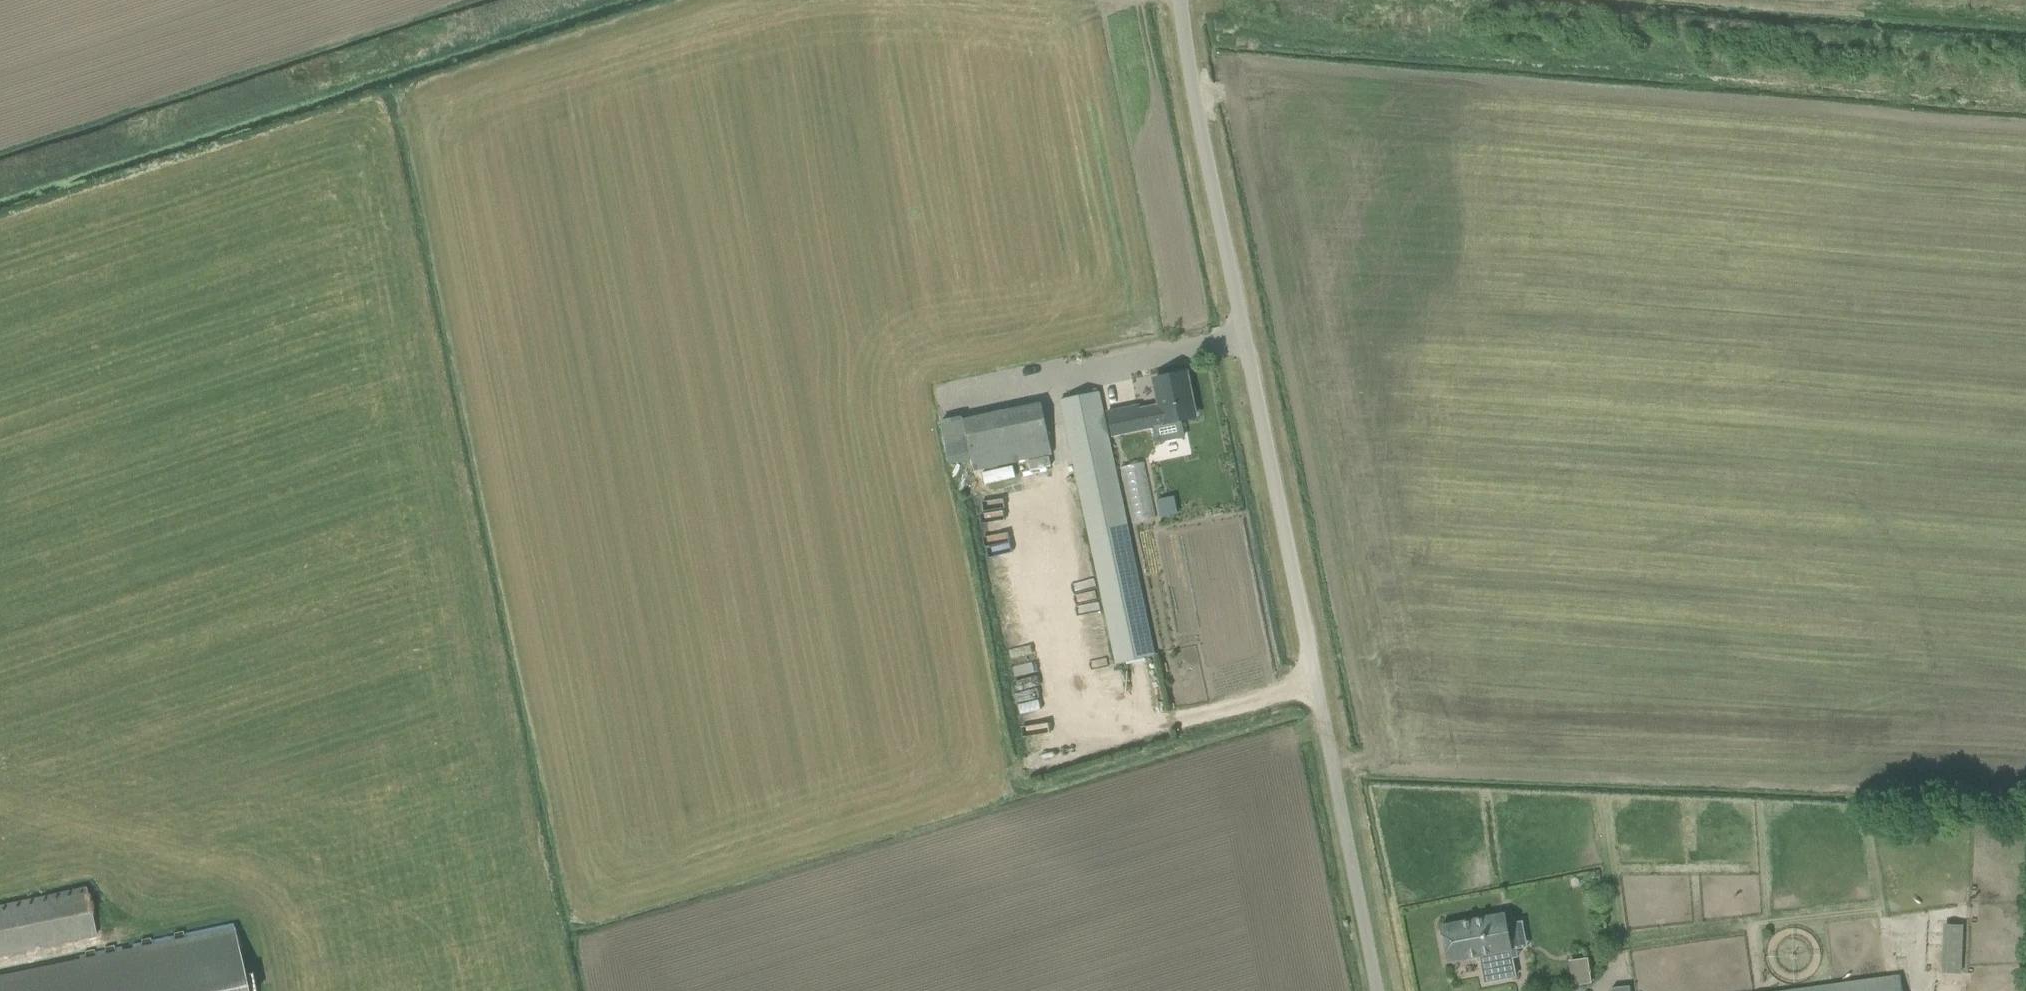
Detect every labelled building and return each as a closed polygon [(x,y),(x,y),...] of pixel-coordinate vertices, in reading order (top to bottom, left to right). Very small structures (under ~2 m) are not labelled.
[(1138,405),(1108,412),(1113,434),(1151,426),(1155,442),(1184,436),(1180,419),(1195,416),(1186,372),(1166,377),(1155,379),(1161,406),(1139,411),(1138,405)] [(1118,664),(1155,656),(1099,391),(1061,399),(1118,664)] [(1040,403),(963,419),(972,459),(974,472),(1051,456),(1040,403)] [(1158,460),(1136,462),(1141,519),(1163,517),(1158,460)] [(1020,721),(1040,721),(1040,712),(1020,712),(1020,721)] [(250,858),(248,847),(266,844),(253,781),(235,784),(0,833),(0,954),(259,901),(250,858)] [(1505,914),(1501,915),(1442,926),(1449,961),(1482,955),(1487,981),(1518,975),(1505,914)] [(1941,923),(1940,971),(1962,972),(1963,923),(1941,923)] [(247,990),(234,927),(216,930),(0,975),(0,990),(239,990),(247,990)] [(1569,985),(1589,983),(1587,956),(1567,958),(1569,985)] [(1900,974),(1776,990),(1903,990),(1900,974)]
